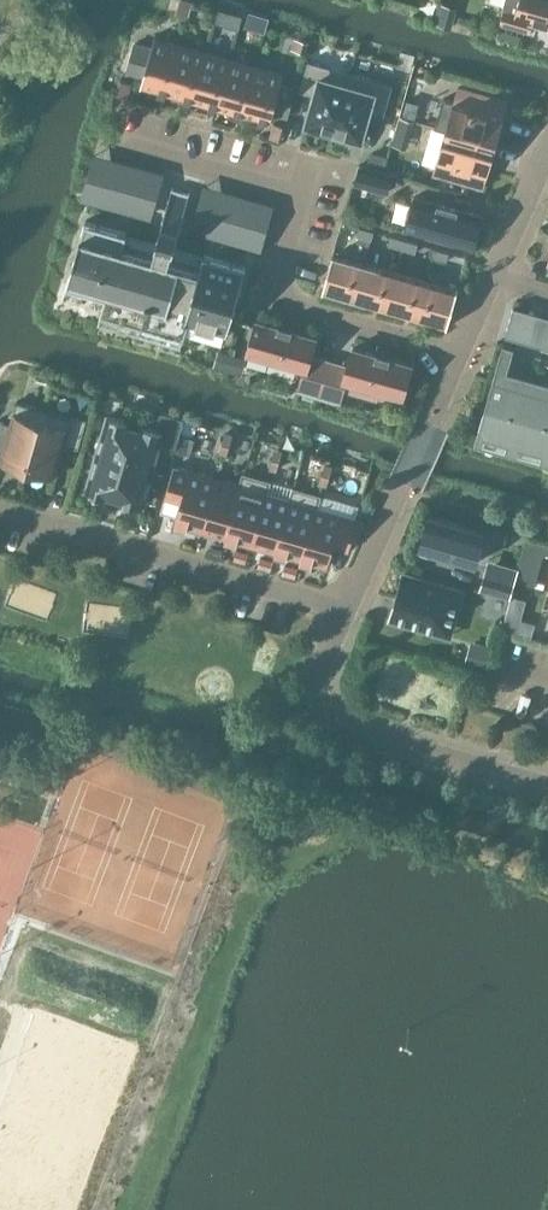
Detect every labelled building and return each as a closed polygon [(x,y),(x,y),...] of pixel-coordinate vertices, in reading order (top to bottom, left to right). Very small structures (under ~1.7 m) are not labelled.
[(178,12),(190,16),(194,2),(187,0),(182,0),(178,12)] [(500,23),(529,31),(533,17),(547,21),(547,0),(506,0),(500,23)] [(207,9),(204,20),(214,23),(218,12),(207,9)] [(232,17),(228,30),(238,33),(242,20),(232,17)] [(162,92),(176,43),(155,37),(152,48),(135,43),(127,71),(144,75),(141,86),(162,92)] [(295,39),(292,48),(307,52),(310,43),(295,39)] [(188,100),(202,51),(176,43),(162,92),(188,100)] [(213,107),(227,58),(202,51),(188,100),(213,107)] [(239,114),(253,65),(227,58),(213,107),(239,114)] [(347,72),(309,61),(301,91),(315,95),(308,124),(312,125),(311,129),(321,132),(322,128),(331,131),(347,72)] [(253,65),(239,114),(268,122),(271,112),(288,117),(296,89),(279,84),(282,74),(253,65)] [(389,85),(347,73),(331,131),(345,135),(344,139),(356,141),(357,138),(361,139),(367,110),(382,114),(389,85)] [(128,97),(132,82),(122,79),(117,94),(128,97)] [(435,128),(446,131),(497,145),(502,128),(500,127),(508,101),(459,87),(454,102),(443,99),(435,128)] [(403,114),(415,118),(419,103),(407,99),(403,114)] [(399,126),(412,130),(415,121),(401,118),(399,126)] [(280,140),(284,126),(275,123),(271,137),(280,140)] [(493,161),(497,145),(446,131),(434,172),(483,186),(491,160),(493,161)] [(370,154),(367,166),(383,170),(387,159),(370,154)] [(360,166),(356,183),(388,192),(393,175),(360,166)] [(150,204),(85,186),(81,199),(146,217),(150,204)] [(172,189),(157,243),(175,248),(190,194),(172,189)] [(473,248),(483,216),(415,196),(406,228),(473,248)] [(265,237),(201,219),(197,232),(262,251),(265,237)] [(127,233),(85,221),(67,286),(107,297),(102,312),(184,336),(188,320),(228,331),(246,267),(205,255),(200,271),(123,249),(127,233)] [(371,239),(374,230),(359,226),(356,236),(371,239)] [(399,248),(402,238),(388,234),(385,244),(399,248)] [(402,238),(399,248),(415,252),(418,242),(402,238)] [(446,261),(448,251),(434,247),(431,257),(446,261)] [(355,297),(364,264),(333,256),(323,288),(355,297)] [(386,306),(395,273),(364,264),(355,297),(386,306)] [(417,315),(426,282),(395,273),(386,306),(417,315)] [(426,282),(417,315),(448,324),(447,329),(448,329),(460,288),(459,287),(458,291),(426,282)] [(529,341),(537,313),(514,307),(506,334),(529,341)] [(318,395),(329,360),(308,354),(313,336),(290,329),(289,332),(257,323),(248,352),(304,368),(298,389),(318,395)] [(506,370),(513,346),(504,343),(478,434),(547,454),(547,382),(506,370)] [(410,367),(376,357),(377,354),(354,348),(349,366),(329,360),(318,395),(339,401),(345,380),(401,397),(410,367)] [(220,351),(215,366),(227,369),(231,354),(220,351)] [(231,354),(227,369),(239,373),(243,358),(231,354)] [(0,422),(0,452),(2,453),(0,458),(28,466),(44,410),(16,402),(10,425),(0,422)] [(44,410),(28,466),(56,474),(64,444),(79,449),(87,420),(73,415),(72,418),(44,410)] [(176,445),(183,418),(162,411),(156,430),(107,416),(87,489),(110,495),(110,493),(121,496),(120,499),(143,505),(161,441),(176,445)] [(180,436),(175,451),(189,455),(193,440),(180,436)] [(222,445),(230,447),(232,438),(225,436),(222,445)] [(230,447),(222,445),(220,454),(227,456),(230,447)] [(272,459),(280,461),(282,452),(275,450),(272,459)] [(280,461),(272,459),(270,468),(277,470),(280,461)] [(323,474),(330,476),(333,467),(325,465),(323,474)] [(175,523),(196,529),(211,476),(175,466),(166,497),(181,502),(175,523)] [(222,537),(248,544),(263,491),(266,481),(240,473),(237,484),(222,537)] [(330,476),(323,474),(320,483),(328,485),(330,476)] [(196,529),(222,537),(237,484),(211,476),(196,529)] [(303,560),(318,507),(321,496),(289,487),(286,498),(272,551),(303,560)] [(248,544),(272,551),(286,498),(263,491),(248,544)] [(371,512),(375,503),(365,498),(361,508),(371,512)] [(318,507),(303,560),(328,567),(334,546),(349,550),(358,518),(318,507)] [(476,564),(485,531),(429,515),(420,547),(476,564)] [(525,547),(547,553),(547,543),(528,537),(525,547)] [(211,547),(210,553),(222,556),(224,550),(211,547)] [(236,554),(234,560),(246,564),(248,558),(236,554)] [(261,561),(259,567),(271,571),(273,565),(261,561)] [(511,597),(519,570),(489,561),(481,588),(511,597)] [(286,568),(284,574),(296,578),(298,572),(286,568)] [(451,636),(464,590),(404,573),(390,619),(451,636)] [(506,615),(502,629),(516,633),(520,619),(506,615)] [(473,644),(466,668),(484,673),(491,649),(473,644)]
